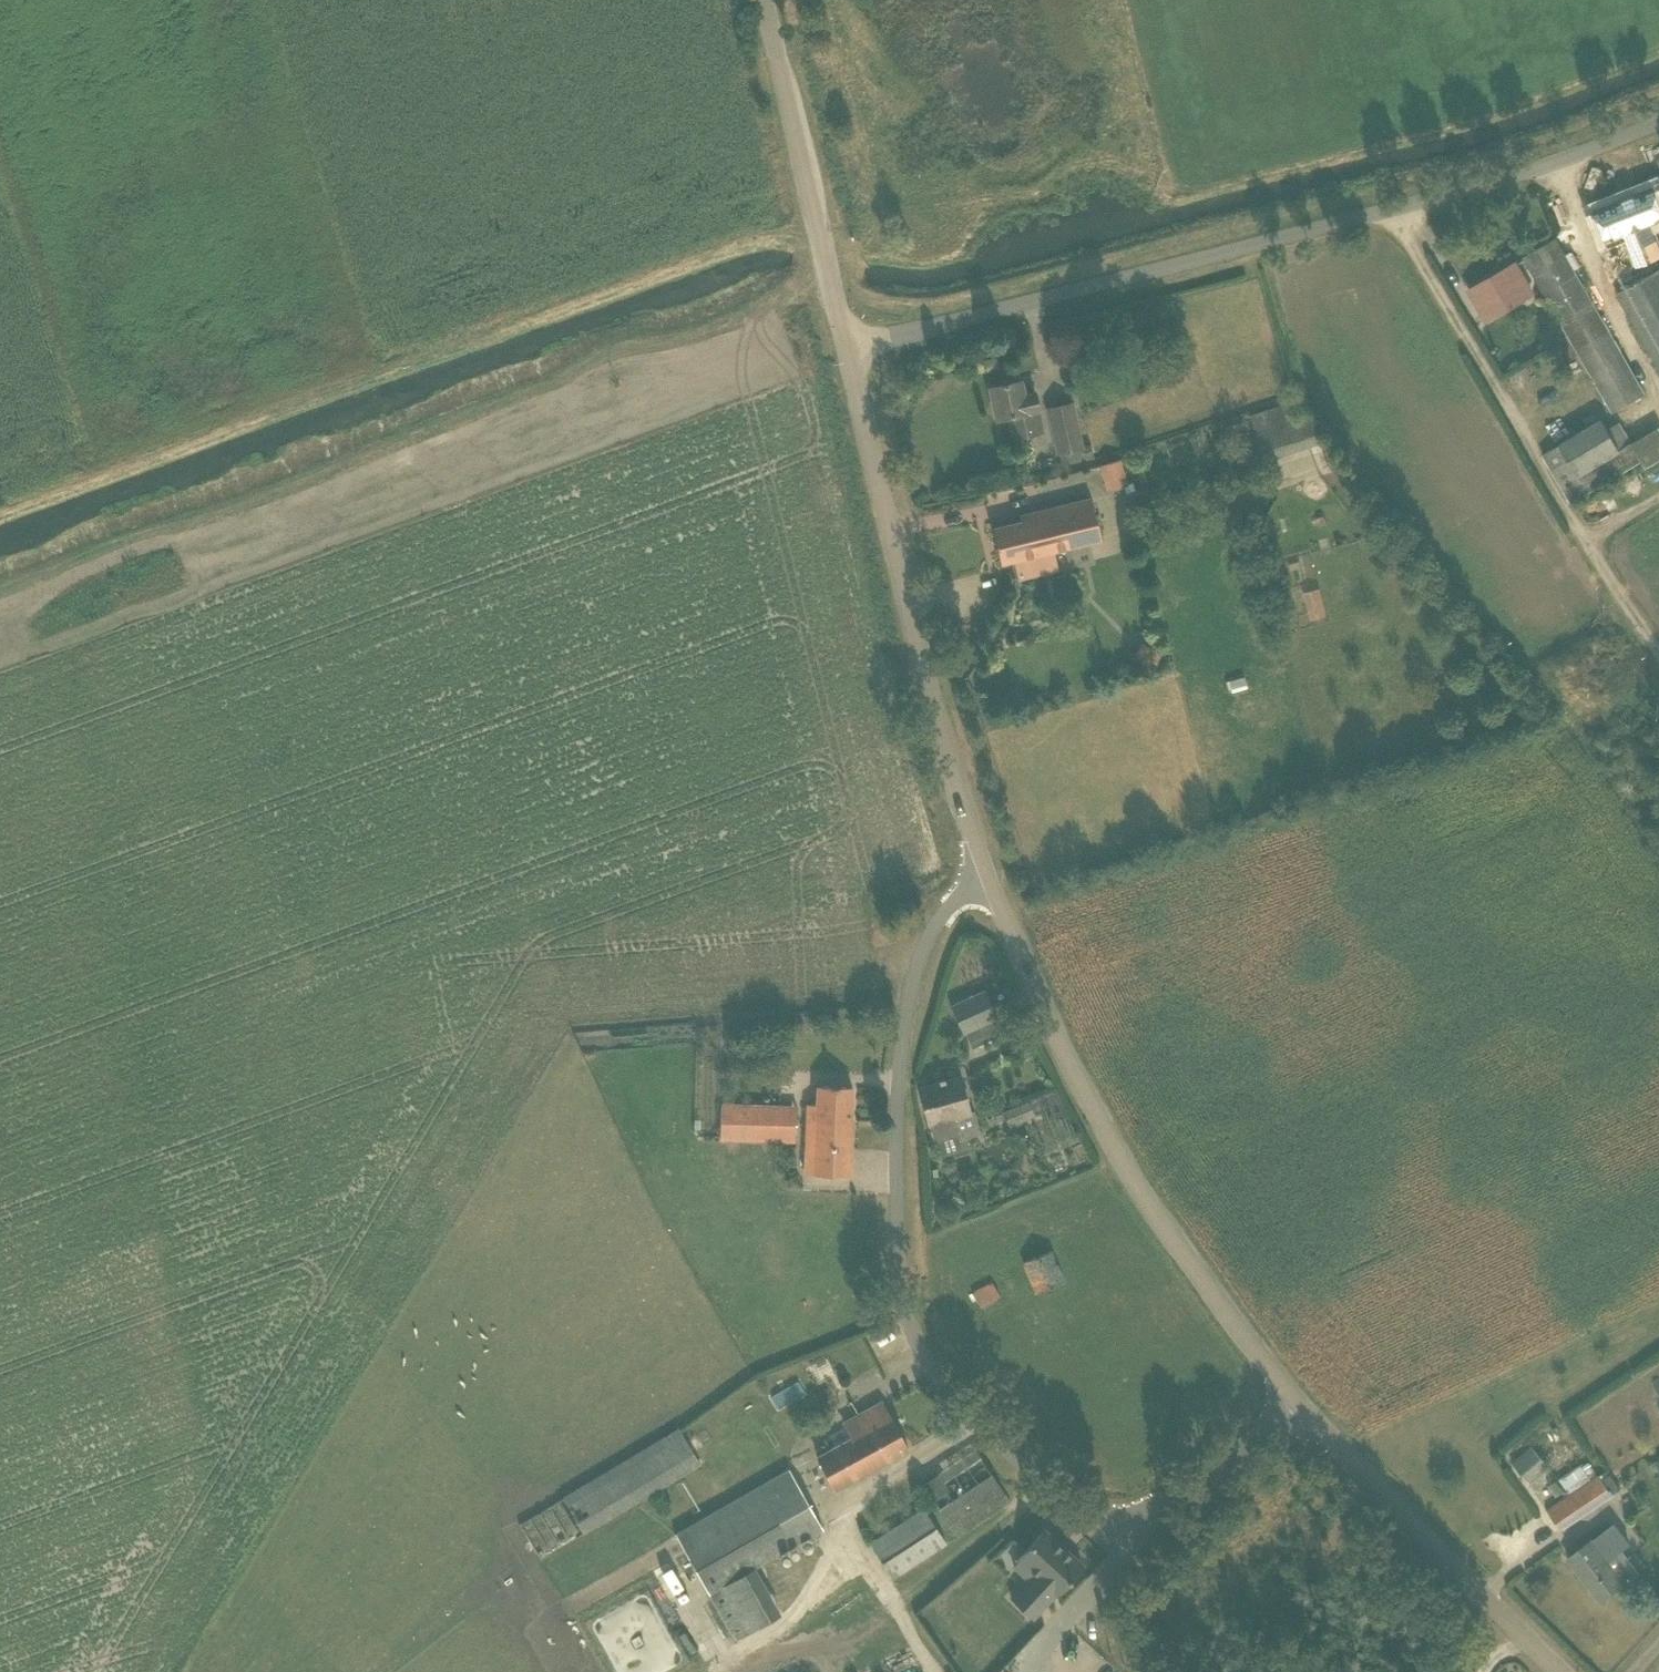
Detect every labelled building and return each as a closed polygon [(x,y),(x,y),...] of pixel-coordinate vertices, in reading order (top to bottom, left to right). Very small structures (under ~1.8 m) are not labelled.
[(1594,211),(1609,248),(1653,230),(1650,224),(1651,224),(1655,226),(1658,224),(1658,201),(1653,187),(1594,211)] [(1525,259),(1614,412),(1645,395),(1567,260),(1556,240),(1525,259)] [(1470,290),(1487,321),(1533,295),(1515,264),(1470,290)] [(1617,294),(1658,367),(1658,270),(1617,294)] [(1140,327),(1138,334),(1142,340),(1149,341),(1155,337),(1156,331),(1152,325),(1145,323),(1140,327)] [(997,357),(984,360),(986,371),(999,369),(997,357)] [(1011,416),(1016,438),(1044,431),(1035,393),(1024,396),(1021,380),(991,388),(998,419),(1011,416)] [(1250,416),(1265,461),(1322,443),(1313,415),(1300,420),(1295,401),(1250,416)] [(1059,455),(1061,467),(1094,459),(1090,442),(1081,444),(1071,402),(1047,408),(1057,455),(1059,455)] [(1569,503),(1642,463),(1645,468),(1658,461),(1658,428),(1631,443),(1620,424),(1608,431),(1603,421),(1542,455),(1569,503)] [(1099,466),(1107,492),(1127,486),(1120,460),(1099,466)] [(1014,523),(992,528),(1001,564),(1014,561),(1019,580),(1058,570),(1054,551),(1102,539),(1092,498),(1020,516),(1022,521),(1014,523)] [(1299,560),(1289,563),(1291,570),(1301,567),(1299,560)] [(1318,588),(1304,592),(1311,620),(1323,618),(1326,617),(1324,605),(1320,588),(1318,588)] [(1141,642),(1132,659),(1152,670),(1161,654),(1141,642)] [(952,1006),(963,1033),(997,1017),(985,991),(952,1006)] [(956,1134),(958,1140),(980,1134),(973,1111),(969,1112),(959,1076),(945,1080),(944,1079),(939,1080),(940,1082),(919,1088),(935,1140),(956,1134)] [(803,1174),(849,1175),(852,1087),(815,1085),(814,1102),(806,1102),(803,1174)] [(776,1105),(775,1142),(795,1143),(795,1105),(776,1105)] [(1004,1112),(1009,1126),(1023,1120),(1018,1106),(1004,1112)] [(954,1191),(952,1199),(963,1203),(966,1195),(954,1191)] [(1023,1262),(1035,1293),(1064,1281),(1052,1250),(1023,1262)] [(972,1293),(980,1307),(1000,1296),(992,1282),(972,1293)] [(851,1438),(817,1457),(834,1489),(890,1460),(909,1449),(881,1401),(857,1414),(859,1418),(844,1426),(851,1438)] [(678,1428),(568,1495),(589,1530),(644,1497),(686,1471),(699,1463),(680,1431),(678,1428)] [(1513,1464),(1527,1481),(1547,1464),(1533,1447),(1513,1464)] [(922,1478),(951,1534),(1007,1506),(978,1449),(922,1478)] [(714,1511),(675,1534),(735,1640),(756,1628),(730,1582),(755,1568),(823,1529),(788,1469),(714,1511)] [(1605,1473),(1548,1511),(1560,1530),(1619,1490),(1609,1475),(1607,1476),(1605,1473)] [(1557,1481),(1549,1486),(1556,1497),(1564,1492),(1557,1481)] [(868,1543),(892,1579),(946,1543),(922,1507),(868,1543)] [(1586,1545),(1568,1558),(1601,1601),(1624,1582),(1626,1584),(1640,1572),(1623,1550),(1630,1545),(1614,1523),(1592,1540),(1586,1545)] [(1025,1580),(1010,1597),(1017,1603),(1033,1618),(1056,1593),(1057,1594),(1083,1566),(1044,1530),(1029,1546),(1016,1560),(1017,1561),(1031,1574),(1025,1580)] [(1132,1643),(1126,1643),(1127,1656),(1134,1656),(1135,1656),(1135,1646),(1135,1643),(1132,1643)]
